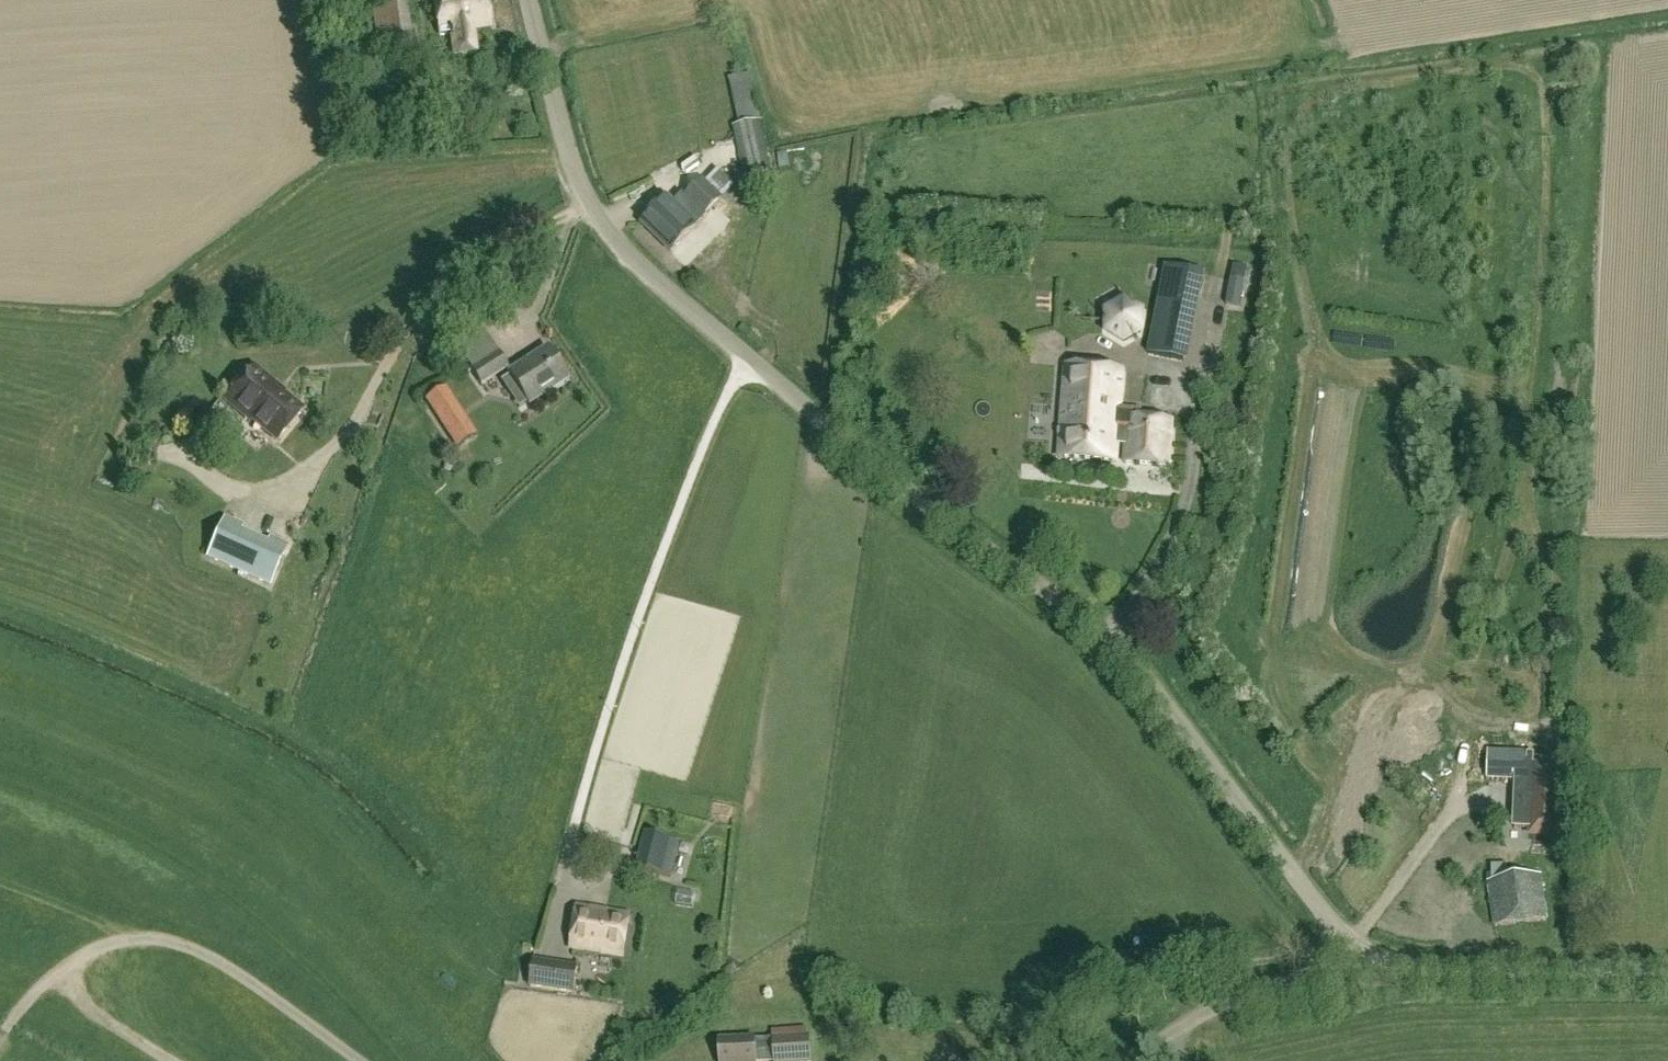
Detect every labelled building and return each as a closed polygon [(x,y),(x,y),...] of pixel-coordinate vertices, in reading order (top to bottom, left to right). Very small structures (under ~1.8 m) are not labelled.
[(488,0),(433,0),(439,36),(448,35),(452,57),(478,53),(475,31),(492,28),(488,0)] [(369,52),(378,50),(413,46),(413,45),(420,44),(416,21),(409,22),(407,6),(372,12),(375,35),(368,35),(369,52)] [(752,84),(731,89),(739,126),(760,122),(752,84)] [(739,126),(733,128),(744,179),(772,173),(760,122),(739,126)] [(795,167),(807,164),(802,143),(790,146),(795,167)] [(667,199),(643,224),(671,252),(695,227),(693,225),(695,223),(701,217),(703,216),(704,217),(722,199),(727,205),(739,191),(734,186),(720,172),(708,185),(703,180),(684,199),(685,200),(677,209),(667,199)] [(1238,308),(1246,268),(1233,266),(1226,305),(1238,308)] [(1165,267),(1148,353),(1183,361),(1201,275),(1165,267)] [(1106,333),(1123,343),(1141,334),(1142,314),(1124,303),(1106,313),(1106,333)] [(523,349),(548,333),(540,321),(515,338),(523,349)] [(1212,358),(1226,359),(1228,344),(1213,343),(1212,358)] [(546,348),(508,373),(529,405),(567,379),(546,348)] [(498,352),(470,369),(481,386),(509,369),(498,352)] [(276,442),(302,411),(271,386),(272,384),(253,367),(225,401),(249,421),(251,420),(276,442)] [(1065,368),(1059,458),(1116,462),(1119,421),(1128,421),(1125,464),(1169,467),(1172,422),(1139,419),(1140,410),(1120,409),(1122,372),(1065,368)] [(424,400),(455,447),(474,436),(443,388),(424,400)] [(206,558),(270,587),(289,545),(269,536),(266,543),(242,532),(245,525),(225,516),(206,558)] [(1536,768),(1533,834),(1557,835),(1560,769),(1536,768)] [(1412,782),(1425,791),(1430,784),(1417,774),(1412,782)] [(645,833),(635,869),(672,879),(682,843),(645,833)] [(1540,874),(1489,881),(1495,928),(1546,921),(1540,874)] [(630,916),(578,907),(570,949),(623,958),(630,916)] [(529,987),(574,995),(579,967),(533,960),(529,987)] [(1190,968),(1193,978),(1207,974),(1204,964),(1190,968)] [(772,1037),(772,1042),(764,1043),(765,1060),(812,1060),(810,1035),(772,1037)] [(756,1038),(718,1039),(720,1060),(757,1060),(756,1038)]
